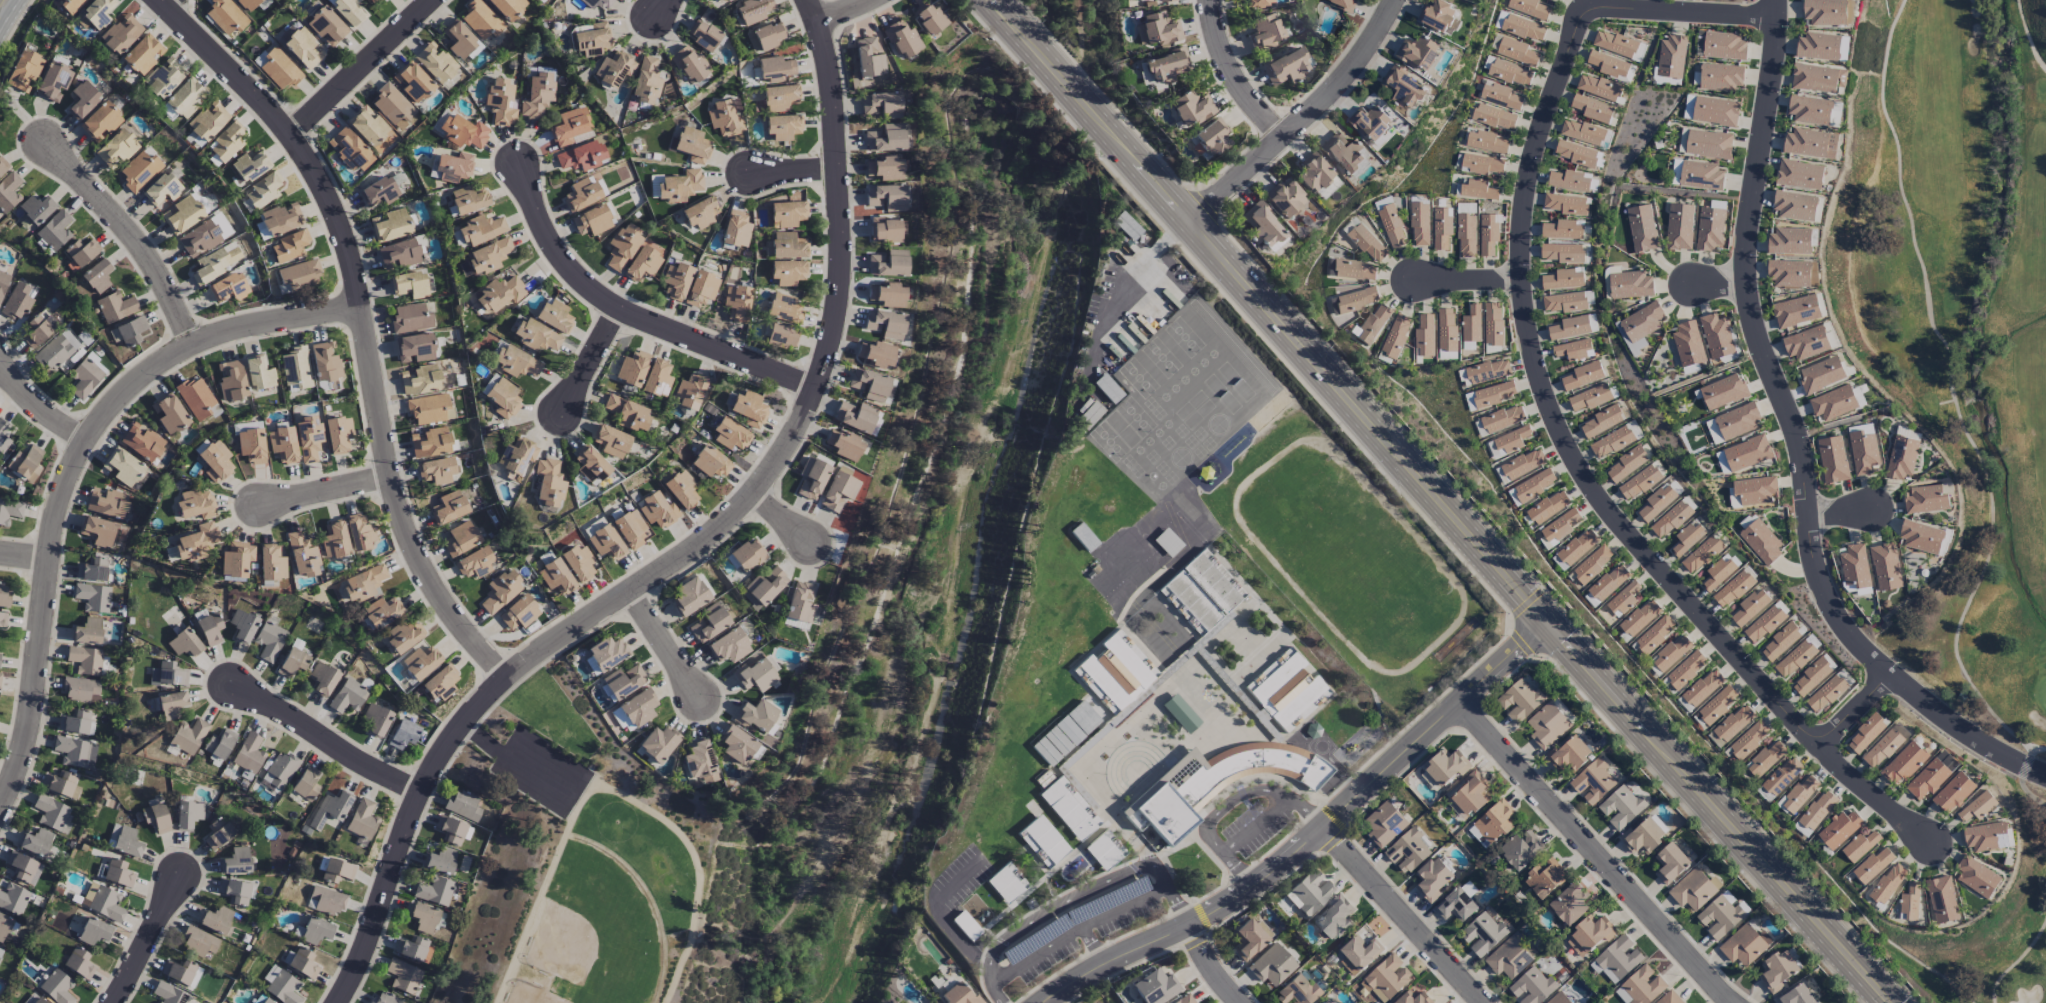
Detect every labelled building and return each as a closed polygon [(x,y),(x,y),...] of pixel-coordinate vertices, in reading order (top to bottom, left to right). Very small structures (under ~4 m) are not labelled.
[(63,0),(59,5),(71,17),(87,0),(63,0)] [(116,3),(113,0),(94,0),(75,21),(84,29),(88,24),(97,32),(109,19),(105,15),(116,3)] [(249,22),(229,0),(210,0),(207,2),(212,7),(205,13),(226,36),(233,29),(237,33),(249,22)] [(247,12),(261,0),(236,0),(247,12)] [(354,28),(366,14),(356,4),(359,0),(323,0),(354,28)] [(481,40),(489,33),(493,37),(505,27),(480,0),(474,0),(458,15),(481,40)] [(507,23),(527,4),(523,0),(486,0),(507,23)] [(596,4),(604,10),(613,0),(578,0),(590,10),(596,4)] [(743,27),(764,18),(762,13),(774,8),(771,0),(742,0),(733,3),(743,27)] [(945,26),(931,0),(913,10),(927,36),(945,26)] [(1352,12),(1357,0),(1322,0),(1352,12)] [(1452,18),(1456,8),(1437,0),(1433,0),(1431,5),(1424,3),(1417,22),(1452,36),(1459,20),(1452,18)] [(1536,4),(1537,1),(1535,0),(1509,0),(1506,8),(1545,22),(1550,9),(1536,4)] [(1803,20),(1810,19),(1810,26),(1853,25),(1852,0),(1825,0),(1803,1),(1803,20)] [(349,30),(323,5),(305,23),(321,39),(322,38),(332,48),(349,30)] [(1143,16),(1145,23),(1135,25),(1140,45),(1157,41),(1158,45),(1183,39),(1177,19),(1166,22),(1163,10),(1143,16)] [(143,28),(125,11),(99,39),(117,56),(143,28)] [(1505,13),(1498,11),(1494,28),(1501,30),(1505,13)] [(1252,21),(1256,32),(1247,35),(1254,54),(1277,45),(1275,40),(1284,37),(1274,12),(1252,21)] [(1540,44),(1546,27),(1507,13),(1501,30),(1540,44)] [(683,36),(708,52),(714,43),(718,46),(724,37),(695,18),(683,36)] [(481,46),(455,19),(441,32),(452,43),(447,47),(462,63),(481,46)] [(912,27),(905,30),(901,20),(885,27),(898,59),(921,49),(912,27)] [(579,26),(580,32),(571,34),(575,51),(581,50),(583,58),(600,54),(599,48),(611,46),(606,21),(579,26)] [(786,40),(779,21),(746,33),(753,52),(786,40)] [(307,71),(325,54),(299,27),(282,43),(307,71)] [(1645,46),(1598,29),(1592,45),(1639,63),(1645,46)] [(1746,41),(1740,40),(1740,33),(1704,32),(1703,58),(1746,60),(1746,41)] [(140,77),(157,59),(156,58),(164,50),(145,33),(121,59),(140,77)] [(1687,36),(1663,33),(1657,76),(1681,80),(1687,36)] [(1839,60),(1840,35),(1805,33),(1805,38),(1797,38),(1796,58),(1839,60)] [(1404,37),(1394,58),(1416,68),(1417,66),(1428,71),(1440,45),(1420,35),(1416,43),(1404,37)] [(859,77),(886,74),(883,53),(877,54),(874,36),(854,39),(859,77)] [(1496,55),(1536,66),(1540,54),(1526,50),(1528,44),(1501,37),(1496,55)] [(439,85),(457,67),(431,40),(413,57),(439,85)] [(303,76),(273,43),(253,62),(279,90),(287,83),(291,87),(303,76)] [(710,71),(697,52),(692,55),(685,45),(668,56),(688,85),(710,71)] [(1288,78),(1290,83),(1303,77),(1301,72),(1310,68),(1301,47),(1261,65),(1271,86),(1288,78)] [(43,59),(21,49),(5,84),(27,93),(43,59)] [(1190,70),(1185,49),(1142,59),(1146,74),(1150,73),(1152,81),(1163,78),(1164,83),(1175,80),(1173,74),(1190,70)] [(615,88),(622,74),(628,76),(636,61),(614,50),(609,59),(602,56),(592,76),(615,88)] [(1635,66),(1590,51),(1586,63),(1599,68),(1597,73),(1629,84),(1635,66)] [(658,59),(641,54),(629,100),(652,106),(659,79),(653,78),(658,59)] [(757,59),(761,82),(796,76),(793,59),(781,61),(780,55),(757,59)] [(159,100),(187,74),(171,57),(143,82),(159,100)] [(1528,88),(1533,71),(1493,59),(1487,76),(1528,88)] [(73,70),(49,60),(35,93),(57,103),(62,91),(64,92),(73,70)] [(418,104),(435,85),(407,60),(390,79),(418,104)] [(1790,87),(1834,95),(1838,70),(1794,62),(1790,87)] [(1735,91),(1735,87),(1743,87),(1743,66),(1700,64),(1699,90),(1735,91)] [(1379,85),(1394,94),(1390,101),(1402,107),(1404,103),(1414,110),(1427,88),(1391,66),(1379,85)] [(1836,87),(1844,88),(1847,70),(1839,69),(1836,87)] [(544,118),(544,101),(552,102),(553,74),(528,73),(528,100),(520,100),(520,117),(544,118)] [(1621,87),(1581,73),(1575,89),(1615,104),(1621,87)] [(192,100),(203,90),(190,76),(164,101),(182,120),(198,105),(192,100)] [(69,93),(75,101),(66,109),(76,120),(101,97),(84,79),(69,93)] [(510,108),(513,81),(493,79),(492,85),(487,85),(484,106),(493,107),(491,123),(514,127),(516,109),(510,108)] [(1512,88),(1484,81),(1479,100),(1520,110),(1523,97),(1510,94),(1512,88)] [(416,110),(387,82),(368,102),(400,131),(406,124),(404,122),(416,110)] [(763,86),(764,112),(788,111),(788,104),(799,104),(798,85),(763,86)] [(1216,112),(1207,93),(1196,99),(1191,90),(1170,100),(1183,128),(1216,112)] [(860,95),(863,114),(881,112),(882,120),(902,118),(898,91),(860,95)] [(1614,108),(1574,94),(1570,107),(1583,112),(1581,116),(1607,125),(1614,108)] [(1794,115),(1793,121),(1828,127),(1832,101),(1790,94),(1787,114),(1794,115)] [(1694,96),(1685,95),(1683,119),(1691,120),(1694,96)] [(1692,121),(1736,127),(1740,102),(1695,96),(1692,121)] [(712,103),(713,109),(706,111),(711,129),(717,127),(720,138),(744,131),(740,114),(734,116),(729,98),(712,103)] [(185,136),(197,148),(230,117),(213,99),(186,124),(192,130),(185,136)] [(123,119),(106,100),(78,125),(95,144),(123,119)] [(1517,116),(1476,103),(1471,120),(1512,133),(1517,116)] [(373,113),(363,104),(345,123),(371,147),(389,128),(373,113)] [(1360,107),(1346,121),(1363,138),(1367,134),(1374,141),(1393,123),(1374,105),(1366,113),(1360,107)] [(557,113),(560,124),(549,127),(555,148),(572,143),(570,136),(592,130),(585,106),(557,113)] [(473,126),(450,112),(439,129),(445,132),(442,137),(459,147),(463,141),(478,150),(491,130),(476,121),(473,126)] [(801,115),(765,116),(766,134),(772,134),(773,141),(791,140),(791,134),(802,134),(801,115)] [(1191,146),(1197,155),(1205,151),(1209,157),(1230,143),(1223,133),(1227,130),(1218,117),(1193,134),(1198,142),(1191,146)] [(1605,131),(1564,118),(1559,134),(1600,147),(1605,131)] [(243,142),(237,137),(242,132),(231,121),(207,147),(224,163),(243,142)] [(865,151),(904,149),(903,123),(881,124),(881,130),(864,131),(865,151)] [(355,166),(361,172),(375,159),(344,125),(326,142),(351,169),(355,166)] [(703,132),(680,125),(673,150),(689,154),(687,161),(703,166),(710,141),(701,138),(703,132)] [(139,145),(122,127),(94,153),(111,171),(139,145)] [(1729,160),(1733,135),(1682,127),(1678,153),(1729,160)] [(1782,153),(1835,159),(1837,134),(1792,129),(1792,134),(1784,133),(1782,153)] [(1509,141),(1495,138),(1496,134),(1477,130),(1476,134),(1468,132),(1465,146),(1506,155),(1509,141)] [(371,147),(379,156),(398,139),(390,131),(371,147)] [(1366,161),(1358,152),(1362,149),(1354,139),(1348,144),(1337,131),(1321,144),(1347,176),(1366,161)] [(581,172),(600,166),(598,159),(603,158),(598,140),(555,153),(560,171),(579,165),(581,172)] [(1594,167),(1598,150),(1557,141),(1553,158),(1594,167)] [(117,174),(135,193),(164,166),(146,146),(117,174)] [(246,157),(245,155),(231,161),(241,183),(271,170),(262,150),(246,157)] [(438,154),(434,180),(456,183),(457,178),(469,180),(472,154),(457,152),(457,157),(438,154)] [(1468,174),(1487,176),(1487,173),(1502,174),(1504,159),(1463,154),(1461,167),(1469,168),(1468,174)] [(10,168),(0,155),(0,175),(10,168)] [(879,176),(879,180),(901,179),(901,157),(881,157),(881,161),(865,161),(866,176),(879,176)] [(1824,166),(1778,159),(1775,185),(1820,191),(1824,166)] [(1681,160),(1673,160),(1671,184),(1679,185),(1681,160)] [(1718,163),(1681,161),(1680,188),(1722,190),(1723,171),(1717,171),(1718,163)] [(702,193),(701,168),(683,169),(683,176),(657,177),(658,201),(684,200),(684,193),(702,193)] [(4,214),(21,198),(13,190),(22,181),(12,170),(0,181),(0,209),(4,214)] [(142,193),(159,212),(184,189),(166,170),(142,193)] [(1591,174),(1564,171),(1563,174),(1549,172),(1547,187),(1588,192),(1591,174)] [(274,187),(282,183),(277,172),(243,189),(253,209),(279,197),(274,187)] [(358,189),(367,208),(382,200),(384,204),(399,197),(389,175),(358,189)] [(570,212),(603,198),(595,181),(588,183),(586,177),(568,185),(571,191),(563,195),(570,212)] [(1498,190),(1486,188),(1487,181),(1464,178),(1462,197),(1497,200),(1498,190)] [(1282,186),(1279,182),(1264,194),(1284,219),(1307,201),(1290,179),(1282,186)] [(489,204),(482,185),(472,189),(470,184),(449,193),(458,216),(489,204)] [(905,211),(904,185),(866,185),(866,206),(883,206),(883,212),(905,211)] [(1778,218),(1815,222),(1817,196),(1774,191),(1772,210),(1779,210),(1778,218)] [(172,205),(176,212),(165,218),(175,234),(205,216),(191,193),(172,205)] [(17,207),(35,226),(56,206),(46,195),(38,202),(31,194),(17,207)] [(711,216),(721,211),(711,194),(680,211),(688,227),(694,223),(698,230),(714,221),(711,216)] [(1586,213),(1586,196),(1544,195),(1543,212),(1586,213)] [(1406,245),(1391,197),(1375,202),(1390,250),(1406,245)] [(1240,215),(1252,231),(1250,232),(1264,250),(1285,233),(1258,200),(1240,215)] [(771,228),(796,227),(796,220),(807,220),(806,201),(770,202),(771,228)] [(304,223),(295,203),(280,209),(279,205),(259,213),(269,237),(304,223)] [(1428,203),(1411,203),(1412,246),(1429,246),(1428,203)] [(578,235),(588,231),(590,236),(612,226),(603,204),(571,217),(578,235)] [(1458,258),(1475,258),(1474,204),(1457,204),(1458,258)] [(1626,208),(1633,253),(1658,249),(1650,204),(1626,208)] [(1693,205),(1668,204),(1666,249),(1690,251),(1693,205)] [(35,233),(53,253),(71,235),(63,227),(71,219),(61,208),(35,233)] [(383,212),(385,221),(372,223),(375,242),(411,235),(406,208),(383,212)] [(1433,209),(1434,251),(1448,251),(1448,236),(1452,236),(1451,208),(1433,209)] [(1723,250),(1724,208),(1698,208),(1697,249),(1723,250)] [(746,248),(750,223),(745,222),(747,213),(728,209),(721,243),(746,248)] [(177,238),(189,258),(232,232),(220,212),(177,238)] [(1113,223),(1132,241),(1142,230),(1123,212),(1113,223)] [(502,215),(484,221),(482,217),(451,227),(458,249),(508,232),(502,215)] [(1480,257),(1494,257),(1494,242),(1498,242),(1498,215),(1479,215),(1480,257)] [(870,218),(870,241),(900,241),(900,217),(870,218)] [(1583,221),(1555,220),(1555,224),(1541,224),(1541,238),(1583,239),(1583,221)] [(268,238),(261,221),(254,223),(261,240),(268,238)] [(608,245),(614,249),(604,265),(619,274),(642,235),(622,222),(608,245)] [(1388,253),(1359,222),(1346,235),(1362,253),(1364,251),(1376,263),(1388,253)] [(304,254),(301,246),(310,242),(305,228),(277,238),(279,243),(270,246),(276,264),(304,254)] [(1767,253),(1810,254),(1811,229),(1774,228),(1774,234),(1768,234),(1767,253)] [(795,232),(774,232),(774,240),(766,240),(766,258),(806,257),(806,238),(795,238),(795,232)] [(497,259),(514,253),(508,236),(464,253),(474,278),(500,268),(497,259)] [(71,271),(102,252),(93,238),(82,244),(79,239),(63,249),(70,261),(66,264),(71,271)] [(378,247),(383,269),(395,266),(396,268),(420,262),(414,238),(378,247)] [(623,275),(639,284),(645,273),(652,276),(663,257),(640,244),(623,275)] [(1582,244),(1540,245),(1541,262),(1582,262),(1582,244)] [(197,286),(225,272),(222,268),(242,258),(236,246),(224,252),(222,247),(196,260),(200,268),(190,272),(197,286)] [(868,254),(868,275),(906,276),(907,250),(886,249),(886,255),(868,254)] [(276,270),(281,285),(286,283),(289,293),(318,284),(316,275),(321,273),(316,257),(276,270)] [(80,274),(96,295),(111,284),(104,275),(111,269),(103,258),(80,274)] [(1376,262),(1333,260),(1333,278),(1375,280),(1376,262)] [(795,286),(795,280),(807,280),(806,261),(770,261),(771,278),(777,278),(777,287),(795,286)] [(1817,261),(1767,262),(1767,278),(1773,278),(1773,287),(1817,287),(1817,261)] [(666,284),(663,296),(682,302),(691,268),(667,262),(661,283),(666,284)] [(1555,270),(1555,275),(1541,276),(1541,289),(1583,287),(1583,268),(1555,270)] [(700,309),(704,298),(712,301),(720,278),(696,269),(684,303),(700,309)] [(410,299),(428,295),(423,270),(390,277),(394,296),(409,292),(410,299)] [(11,275),(0,271),(0,302),(11,275)] [(208,285),(216,303),(233,295),(236,300),(250,293),(239,271),(208,285)] [(1609,272),(1610,298),(1652,297),(1652,276),(1644,277),(1644,271),(1609,272)] [(478,290),(481,294),(474,299),(487,316),(510,300),(513,304),(527,293),(513,274),(498,285),(493,279),(478,290)] [(26,295),(30,288),(17,281),(0,310),(0,313),(18,323),(32,298),(26,295)] [(880,301),(880,306),(903,307),(904,285),(868,283),(867,300),(880,301)] [(750,287),(725,285),(723,306),(729,306),(727,321),(747,323),(750,287)] [(1339,315),(1363,308),(1362,305),(1379,300),(1375,286),(1334,297),(1339,315)] [(139,311),(133,296),(121,300),(117,291),(96,300),(106,324),(139,311)] [(800,325),(804,308),(793,305),(795,298),(773,291),(766,316),(800,325)] [(1543,313),(1586,310),(1584,292),(1542,296),(1543,313)] [(1821,319),(1815,294),(1772,304),(1778,329),(1821,319)] [(574,318),(565,314),(568,307),(547,296),(535,319),(565,335),(574,318)] [(1668,322),(1656,301),(1614,323),(1631,356),(1648,347),(1642,336),(1668,322)] [(1392,312),(1378,302),(1360,329),(1362,331),(1357,339),(1369,347),(1392,312)] [(433,329),(431,311),(425,312),(424,303),(394,306),(395,318),(391,318),(392,332),(433,329)] [(1484,303),(1485,346),(1502,345),(1501,303),(1484,303)] [(1480,304),(1468,304),(1468,316),(1461,316),(1462,342),(1480,342),(1480,304)] [(904,313),(867,309),(864,329),(881,330),(880,338),(901,340),(904,313)] [(1455,351),(1455,309),(1437,309),(1438,351),(1455,351)] [(25,325),(30,331),(22,338),(32,349),(53,330),(37,313),(25,325)] [(1379,352),(1396,359),(1412,319),(1395,313),(1379,352)] [(1734,354),(1726,318),(1717,320),(1716,313),(1700,317),(1710,360),(1734,354)] [(1414,357),(1433,357),(1433,315),(1419,314),(1418,329),(1415,329),(1414,357)] [(125,348),(139,342),(135,334),(148,328),(142,315),(115,327),(125,348)] [(1550,341),(1590,333),(1587,315),(1559,320),(1560,324),(1547,327),(1550,341)] [(563,335),(521,318),(514,335),(519,337),(517,343),(535,350),(537,345),(556,352),(563,335)] [(1706,361),(1694,321),(1670,329),(1682,368),(1706,361)] [(799,330),(771,322),(766,342),(793,350),(799,330)] [(1830,350),(1822,325),(1781,338),(1787,358),(1795,355),(1797,360),(1830,350)] [(34,356),(50,373),(80,345),(64,328),(34,356)] [(398,363),(435,358),(432,332),(395,337),(398,363)] [(1593,356),(1588,338),(1551,348),(1554,358),(1566,355),(1568,363),(1593,356)] [(340,378),(335,341),(310,344),(316,381),(340,378)] [(895,346),(874,341),(873,345),(859,342),(856,357),(868,360),(867,366),(883,369),(884,365),(891,367),(895,346)] [(543,363),(503,343),(491,365),(515,377),(518,371),(534,380),(543,363)] [(312,386),(305,347),(279,352),(286,390),(312,386)] [(628,358),(623,356),(614,378),(637,387),(650,356),(632,349),(628,358)] [(273,368),(265,369),(263,355),(245,358),(250,390),(276,386),(273,368)] [(78,380),(69,392),(82,402),(105,372),(84,356),(70,375),(78,380)] [(1797,370),(1805,394),(1846,379),(1838,356),(1797,370)] [(673,377),(667,375),(671,364),(653,357),(641,389),(664,398),(673,377)] [(218,364),(221,378),(217,379),(222,402),(247,396),(239,359),(218,364)] [(1511,376),(1507,359),(1465,368),(1469,385),(1511,376)] [(1571,369),(1572,375),(1560,378),(1563,390),(1603,379),(1598,361),(1571,369)] [(402,394),(440,390),(437,364),(412,366),(412,372),(400,373),(402,394)] [(848,387),(864,391),(863,398),(884,403),(890,376),(852,368),(848,387)] [(680,379),(671,402),(695,411),(707,378),(689,371),(686,381),(680,379)] [(1698,388),(1707,412),(1749,396),(1740,372),(1698,388)] [(498,377),(494,373),(479,390),(483,394),(498,377)] [(208,409),(217,403),(197,374),(175,389),(198,422),(211,413),(208,409)] [(494,411),(506,421),(521,403),(513,397),(518,390),(499,376),(484,396),(497,407),(494,411)] [(1587,407),(1588,410),(1613,399),(1606,382),(1567,399),(1573,413),(1587,407)] [(1466,403),(1474,401),(1475,407),(1516,399),(1513,383),(1464,393),(1466,403)] [(1821,415),(1823,421),(1858,409),(1850,385),(1807,399),(1813,417),(1821,415)] [(728,411),(745,417),(743,424),(760,430),(768,406),(759,403),(761,396),(744,389),(741,396),(735,394),(728,411)] [(156,416),(167,436),(190,423),(172,392),(150,405),(156,416)] [(408,417),(415,417),(416,424),(455,420),(454,408),(449,409),(448,394),(406,399),(408,417)] [(643,433),(650,408),(607,395),(603,408),(619,413),(615,424),(643,433)] [(1105,411),(1092,398),(1072,418),(1086,430),(1105,411)] [(868,435),(878,410),(858,402),(856,407),(840,400),(832,421),(868,435)] [(1723,440),(1763,425),(1754,402),(1714,417),(1723,440)] [(1480,420),(1487,436),(1526,419),(1518,403),(1480,420)] [(1624,423),(1618,407),(1579,422),(1585,438),(1624,423)] [(301,462),(317,460),(316,451),(324,449),(320,422),(317,422),(316,416),(295,419),(301,462)] [(353,438),(351,417),(326,419),(329,455),(349,453),(348,439),(353,438)] [(717,432),(713,441),(730,449),(732,445),(744,450),(753,432),(720,417),(713,431),(717,432)] [(0,455),(12,440),(2,432),(8,426),(0,419),(0,454),(0,455)] [(1705,422),(1712,445),(1722,442),(1715,419),(1705,422)] [(119,442),(152,463),(165,442),(132,422),(119,442)] [(600,451),(621,460),(631,437),(598,423),(591,441),(602,446),(600,451)] [(1597,461),(1635,440),(1627,425),(1589,445),(1597,461)] [(413,457),(451,453),(448,426),(423,429),(424,435),(410,436),(413,457)] [(1493,439),(1499,456),(1523,447),(1520,439),(1531,435),(1528,426),(1493,439)] [(293,427),(268,430),(271,452),(277,452),(279,464),(297,462),(293,427)] [(237,431),(239,456),(246,455),(247,464),(265,462),(262,428),(237,431)] [(1921,432),(1897,428),(1896,435),(1919,440),(1921,432)] [(824,443),(836,448),(833,453),(855,462),(864,441),(844,433),(843,434),(830,429),(824,443)] [(1854,477),(1872,474),(1871,466),(1879,465),(1875,434),(1864,436),(1863,430),(1848,432),(1854,477)] [(1773,457),(1764,433),(1722,450),(1732,474),(1773,457)] [(531,463),(538,448),(516,436),(511,447),(505,444),(495,463),(518,475),(526,460),(531,463)] [(1817,439),(1824,484),(1848,481),(1842,436),(1817,439)] [(1912,477),(1919,441),(1893,436),(1886,477),(1903,480),(1904,475),(1912,477)] [(234,468),(226,459),(231,455),(216,438),(197,454),(208,468),(204,472),(215,485),(234,468)] [(708,477),(713,471),(723,478),(733,463),(704,443),(689,464),(708,477)] [(41,466),(36,464),(44,451),(30,444),(24,456),(15,451),(6,468),(33,483),(41,466)] [(577,469),(592,486),(610,469),(586,444),(572,457),(580,465),(577,469)] [(1648,459),(1638,445),(1604,471),(1615,485),(1648,459)] [(113,477),(130,489),(145,467),(115,446),(104,462),(117,471),(113,477)] [(1508,481),(1547,463),(1539,448),(1501,465),(1508,481)] [(1714,454),(1722,476),(1730,473),(1722,451),(1714,454)] [(831,466),(807,455),(799,475),(803,477),(796,493),(815,502),(831,466)] [(451,483),(450,475),(455,474),(453,458),(418,461),(420,481),(432,479),(433,484),(451,483)] [(540,476),(535,503),(559,507),(564,481),(557,480),(560,462),(537,458),(534,475),(540,476)] [(1662,479),(1653,464),(1617,487),(1626,501),(1662,479)] [(1512,486),(1521,503),(1557,484),(1549,467),(1512,486)] [(696,487),(684,468),(663,481),(683,512),(700,501),(692,489),(696,487)] [(860,481),(836,470),(820,505),(837,513),(844,498),(851,501),(860,481)] [(1777,493),(1776,477),(1732,480),(1733,496),(1740,496),(1741,505),(1771,503),(1770,494),(1777,493)] [(1637,512),(1644,522),(1678,498),(1667,483),(1644,500),(1647,505),(1637,512)] [(1909,488),(1910,497),(1903,497),(1905,514),(1949,510),(1948,494),(1942,494),(1941,485),(1909,488)] [(123,519),(129,496),(99,488),(91,486),(85,510),(123,519)] [(1739,497),(1733,497),(1732,488),(1729,488),(1730,509),(1740,508),(1739,497)] [(200,519),(215,516),(210,490),(199,493),(198,489),(179,492),(181,501),(176,502),(180,519),(199,515),(200,519)] [(429,507),(436,526),(469,514),(460,489),(438,497),(441,503),(429,507)] [(1505,492),(1515,508),(1521,504),(1511,489),(1505,492)] [(672,502),(666,506),(657,490),(641,498),(644,505),(639,508),(648,525),(654,521),(659,529),(681,517),(672,502)] [(1571,506),(1563,490),(1525,510),(1533,525),(1571,506)] [(6,526),(8,515),(22,518),(25,502),(0,498),(0,525),(6,526)] [(1660,541),(1693,512),(1681,499),(1649,528),(1660,541)] [(646,529),(633,508),(612,521),(631,551),(645,542),(639,533),(646,529)] [(1573,533),(1570,527),(1582,521),(1575,509),(1539,528),(1548,546),(1573,533)] [(346,516),(353,552),(370,549),(369,542),(376,541),(372,522),(366,524),(364,513),(346,516)] [(92,544),(109,548),(116,524),(83,515),(78,533),(94,537),(92,544)] [(1785,548),(1756,518),(1738,535),(1766,566),(1785,548)] [(450,537),(442,541),(449,557),(480,543),(470,519),(447,530),(450,537)] [(1706,533),(1694,519),(1674,537),(1679,542),(1670,550),(1678,559),(1706,533)] [(1944,531),(1903,519),(1898,538),(1906,541),(1904,546),(1937,556),(1944,531)] [(198,532),(173,538),(179,563),(208,556),(205,545),(219,541),(214,520),(197,524),(198,532)] [(342,520),(323,524),(326,536),(320,537),(325,559),(350,553),(342,520)] [(612,562),(627,553),(608,523),(586,536),(599,556),(606,552),(612,562)] [(1600,541),(1588,527),(1551,558),(1562,572),(1600,541)] [(315,545),(306,547),(302,529),(285,533),(296,578),(317,573),(316,566),(319,565),(315,545)] [(1724,547),(1712,534),(1680,563),(1692,576),(1724,547)] [(742,573),(767,556),(754,537),(729,553),(742,573)] [(254,543),(228,542),(228,552),(221,552),(220,577),(245,578),(246,561),(253,561),(254,543)] [(589,564),(595,561),(582,542),(561,556),(580,584),(596,573),(589,564)] [(1868,548),(1878,592),(1903,587),(1893,542),(1868,548)] [(1843,585),(1855,583),(1856,588),(1869,587),(1865,543),(1845,545),(1846,554),(1840,554),(1843,585)] [(1582,585),(1615,557),(1603,544),(1570,572),(1582,585)] [(260,580),(285,579),(285,557),(279,557),(278,545),(259,545),(260,580)] [(473,574),(475,578),(492,571),(488,562),(493,560),(486,546),(454,561),(463,579),(473,574)] [(1162,594),(1211,552),(1252,592),(1205,634),(1162,594)] [(1737,567),(1725,554),(1706,572),(1710,577),(1701,586),(1710,594),(1737,567)] [(106,580),(107,558),(88,557),(88,564),(76,563),(76,580),(106,580)] [(546,590),(557,586),(561,595),(575,589),(561,557),(536,568),(546,590)] [(389,579),(382,562),(340,581),(351,605),(376,594),(372,586),(389,579)] [(1630,575),(1619,562),(1588,590),(1600,603),(1630,575)] [(487,585),(491,591),(478,603),(489,616),(525,585),(508,566),(487,585)] [(763,577),(760,574),(739,592),(756,611),(789,581),(775,566),(763,577)] [(1754,581),(1743,569),(1712,598),(1723,611),(1754,581)] [(680,595),(670,599),(679,617),(710,602),(698,575),(676,586),(680,595)] [(810,624),(815,605),(810,603),(815,585),(794,579),(784,617),(810,624)] [(1617,619),(1636,601),(1632,596),(1641,588),(1633,579),(1605,605),(1617,619)] [(9,606),(10,591),(4,591),(5,581),(0,581),(0,606),(9,606)] [(110,587),(74,583),(73,598),(85,599),(83,611),(108,613),(110,587)] [(1728,616),(1740,629),(1773,598),(1761,586),(1728,616)] [(541,612),(524,593),(498,617),(510,631),(518,624),(522,629),(541,612)] [(381,598),(361,608),(373,630),(403,614),(394,596),(383,602),(381,598)] [(1631,639),(1662,611),(1649,598),(1619,626),(1631,639)] [(688,627),(699,644),(731,623),(717,601),(701,611),(705,616),(688,627)] [(1743,632),(1754,645),(1786,617),(1774,604),(1743,632)] [(232,638),(247,645),(259,619),(235,608),(228,623),(237,627),(232,638)] [(217,630),(223,628),(217,612),(195,619),(206,648),(221,642),(217,630)] [(1634,642),(1646,654),(1677,626),(1665,613),(1634,642)] [(101,618),(84,617),(83,627),(71,626),(71,642),(100,643),(101,618)] [(386,642),(396,656),(425,634),(414,619),(405,626),(401,621),(386,632),(391,638),(386,642)] [(288,632),(265,620),(254,640),(263,645),(257,657),(271,664),(288,632)] [(1769,663),(1803,635),(1792,622),(1758,650),(1769,663)] [(192,658),(204,647),(184,626),(166,643),(178,656),(185,650),(192,658)] [(751,650),(737,626),(706,645),(716,662),(726,657),(730,663),(751,650)] [(1124,706),(1163,670),(1125,631),(1083,666),(1124,706)] [(1822,647),(1811,634),(1773,666),(1784,679),(1822,647)] [(1650,659),(1660,673),(1694,648),(1684,635),(1650,659)] [(629,655),(619,637),(610,642),(606,636),(586,649),(600,672),(629,655)] [(66,661),(78,662),(77,673),(99,676),(103,650),(68,645),(66,661)] [(442,659),(429,645),(421,652),(417,647),(399,663),(416,682),(442,659)] [(294,667),(304,671),(310,654),(288,646),(277,674),(290,678),(294,667)] [(1251,685),(1294,649),(1335,694),(1292,735),(1251,685)] [(1665,678),(1677,691),(1707,662),(1695,649),(1665,678)] [(1802,698),(1835,668),(1823,654),(1790,685),(1802,698)] [(743,664),(731,673),(744,690),(752,684),(759,693),(778,679),(762,657),(746,669),(743,664)] [(187,671),(174,670),(175,661),(159,660),(158,668),(150,668),(149,684),(187,686),(187,671)] [(325,699),(340,674),(317,660),(308,675),(317,681),(311,690),(325,699)] [(451,685),(460,677),(447,662),(418,687),(429,700),(438,694),(442,699),(454,689),(451,685)] [(647,681),(637,663),(620,673),(618,669),(601,679),(614,701),(647,681)] [(1682,696),(1694,709),(1725,680),(1713,667),(1682,696)] [(1853,681),(1841,668),(1805,702),(1817,715),(1853,681)] [(340,714),(346,705),(357,711),(369,690),(346,677),(328,707),(340,714)] [(63,701),(98,703),(99,679),(64,678),(63,701)] [(1516,726),(1546,699),(1537,688),(1533,692),(1520,678),(1496,701),(1506,712),(1505,713),(1516,726)] [(1691,717),(1703,730),(1739,698),(1727,684),(1691,717)] [(650,708),(657,704),(649,688),(619,703),(632,728),(655,717),(650,708)] [(163,722),(177,719),(174,708),(187,705),(184,690),(157,696),(163,722)] [(1201,722),(1175,692),(1161,705),(1188,734),(1201,722)] [(744,702),(732,720),(745,728),(749,722),(765,733),(779,711),(759,698),(752,708),(744,702)] [(1572,725),(1549,700),(1526,722),(1535,732),(1529,737),(1543,752),(1572,725)] [(392,714),(369,702),(361,718),(370,723),(365,732),(379,739),(392,714)] [(1712,731),(1724,744),(1755,716),(1743,703),(1712,731)] [(626,733),(633,728),(617,707),(610,712),(626,733)] [(88,734),(90,711),(75,710),(74,717),(59,716),(58,731),(88,734)] [(1887,724),(1873,712),(1857,730),(1859,732),(1846,745),(1858,756),(1887,724)] [(190,756),(210,725),(196,717),(190,728),(181,722),(168,742),(190,756)] [(412,745),(421,728),(400,718),(387,744),(401,751),(405,741),(412,745)] [(1739,761),(1771,732),(1759,719),(1727,748),(1739,761)] [(1861,759),(1874,771),(1909,734),(1896,722),(1861,759)] [(721,752),(742,766),(758,743),(729,723),(718,740),(726,745),(721,752)] [(659,765),(681,737),(665,725),(659,731),(653,727),(637,747),(659,765)] [(218,737),(209,733),(202,751),(224,760),(236,733),(222,728),(218,737)] [(262,738),(247,730),(231,762),(255,775),(266,754),(256,749),(262,738)] [(1592,756),(1577,735),(1547,757),(1558,772),(1565,767),(1570,773),(1592,756)] [(61,765),(93,769),(97,743),(54,736),(52,751),(63,752),(61,765)] [(681,756),(690,781),(701,778),(703,785),(719,779),(705,738),(687,744),(690,753),(681,756)] [(1929,755),(1912,739),(1880,773),(1896,789),(1929,755)] [(1764,747),(1744,767),(1756,780),(1787,751),(1777,741),(1767,750),(1764,747)] [(1174,848),(1209,816),(1202,809),(1218,789),(1238,780),(1253,772),(1265,771),(1278,772),(1294,777),(1309,782),(1325,793),(1345,766),(1321,752),(1291,745),(1269,744),(1249,747),(1230,754),(1216,764),(1202,745),(1133,812),(1174,848)] [(1470,764),(1456,749),(1448,758),(1442,752),(1424,769),(1443,789),(1470,764)] [(1932,794),(1952,772),(1939,760),(1946,752),(1942,749),(1906,789),(1919,802),(1929,791),(1932,794)] [(277,753),(261,779),(282,791),(300,761),(287,752),(284,757),(277,753)] [(1804,768),(1791,755),(1761,785),(1774,797),(1804,768)] [(1568,784),(1591,808),(1616,784),(1604,771),(1608,767),(1598,756),(1568,784)] [(290,791),(310,803),(319,787),(313,783),(319,773),(306,765),(290,791)] [(74,785),(77,776),(60,769),(57,777),(47,773),(41,787),(75,801),(80,788),(74,785)] [(1490,788),(1476,769),(1464,778),(1468,783),(1451,796),(1467,818),(1490,801),(1484,792),(1490,788)] [(1975,786),(1959,771),(1931,800),(1947,815),(1975,786)] [(1781,805),(1794,816),(1820,783),(1806,773),(1781,805)] [(1648,805),(1638,794),(1634,797),(1622,784),(1597,808),(1607,819),(1606,820),(1617,833),(1648,805)] [(1837,799),(1823,788),(1793,827),(1807,838),(1837,799)] [(479,798),(458,789),(455,796),(449,794),(442,809),(476,823),(482,809),(475,806),(479,798)] [(1998,803),(1985,789),(1957,816),(1964,824),(1973,816),(1978,821),(1998,803)] [(325,794),(307,826),(318,832),(328,816),(339,822),(353,798),(340,790),(335,799),(325,794)] [(37,822),(64,833),(74,809),(37,794),(32,808),(41,812),(37,822)] [(345,830),(369,840),(379,818),(369,814),(374,803),(360,796),(345,830)] [(1409,824),(1386,799),(1364,820),(1373,829),(1366,835),(1381,850),(1409,824)] [(1491,845),(1512,825),(1509,820),(1515,814),(1500,799),(1473,826),(1491,845)] [(176,831),(191,831),(192,821),(203,821),(203,802),(177,802),(176,831)] [(145,824),(154,822),(156,834),(170,831),(164,803),(141,808),(145,824)] [(1841,811),(1816,835),(1832,853),(1864,823),(1852,810),(1846,816),(1841,811)] [(1048,869),(1070,849),(1039,814),(1017,834),(1048,869)] [(236,833),(222,815),(207,826),(211,833),(203,839),(212,851),(236,833)] [(444,833),(441,840),(459,847),(462,838),(468,840),(472,828),(439,815),(434,829),(444,833)] [(1633,855),(1640,849),(1645,855),(1667,836),(1649,816),(1631,832),(1629,829),(1618,838),(1633,855)] [(1972,847),(1973,852),(2008,848),(2006,823),(1963,827),(1965,848),(1972,847)] [(134,841),(137,829),(120,824),(112,850),(139,858),(143,844),(134,841)] [(1430,852),(1419,840),(1423,836),(1413,826),(1383,853),(1395,866),(1395,865),(1405,876),(1430,852)] [(1467,831),(1485,849),(1490,844),(1471,827),(1467,831)] [(44,858),(54,834),(38,828),(34,837),(23,832),(17,846),(44,858)] [(1084,847),(1104,872),(1127,854),(1107,829),(1084,847)] [(1545,848),(1528,829),(1519,837),(1516,834),(1498,850),(1518,873),(1545,848)] [(1853,865),(1881,838),(1873,830),(1865,838),(1859,833),(1840,851),(1853,865)] [(1653,858),(1662,867),(1654,874),(1665,887),(1691,863),(1671,841),(1653,858)] [(221,874),(249,873),(249,846),(231,847),(231,858),(221,859),(221,874)] [(457,850),(440,846),(437,855),(426,852),(422,867),(450,875),(457,850)] [(1871,853),(1851,872),(1864,886),(1895,858),(1885,847),(1874,856),(1871,853)] [(4,864),(16,869),(13,877),(34,886),(42,864),(10,851),(4,864)] [(1430,905),(1441,894),(1438,891),(1454,876),(1436,856),(1417,874),(1423,880),(1414,888),(1430,905)] [(1523,880),(1541,901),(1568,876),(1550,856),(1523,880)] [(1987,900),(2001,878),(1967,856),(1953,878),(1987,900)] [(136,874),(124,870),(127,863),(110,857),(102,879),(130,889),(136,874)] [(339,877),(351,881),(356,867),(328,857),(320,879),(336,884),(339,877)] [(1005,905),(1029,887),(1010,861),(985,880),(1005,905)] [(1883,906),(1908,872),(1894,862),(1869,896),(1883,906)] [(1723,886),(1714,877),(1710,881),(1695,866),(1666,892),(1681,908),(1686,903),(1694,912),(1723,886)] [(1284,895),(1306,918),(1336,890),(1324,878),(1314,867),(1284,895)] [(454,882),(431,875),(428,885),(417,882),(412,897),(447,907),(454,882)] [(1960,919),(1949,875),(1924,881),(1935,925),(1960,919)] [(218,894),(229,895),(228,904),(247,906),(250,883),(220,879),(218,894)] [(1548,908),(1571,927),(1588,907),(1583,903),(1590,895),(1572,880),(1548,908)] [(30,892),(8,882),(3,892),(0,891),(0,908),(19,917),(30,892)] [(1900,894),(1899,913),(1906,913),(1905,920),(1918,921),(1919,882),(1908,882),(1908,895),(1900,894)] [(120,923),(126,910),(120,907),(125,896),(98,884),(87,909),(120,923)] [(1479,907),(1458,885),(1433,909),(1445,921),(1452,914),(1461,924),(1479,907)] [(310,898),(316,900),(314,910),(343,915),(347,893),(312,886),(310,898)] [(1716,942),(1746,915),(1736,905),(1733,908),(1720,894),(1695,918),(1706,929),(1704,930),(1716,942)] [(1313,920),(1333,942),(1352,925),(1346,918),(1355,910),(1341,895),(1313,920)] [(431,935),(439,910),(412,902),(408,916),(417,919),(414,930),(431,935)] [(203,910),(198,925),(225,935),(233,911),(217,905),(214,913),(203,910)] [(1479,959),(1509,932),(1499,921),(1496,924),(1484,911),(1458,934),(1469,946),(1468,946),(1479,959)] [(2,944),(11,925),(16,928),(19,923),(0,914),(0,943),(2,944)] [(1231,933),(1240,943),(1232,950),(1243,962),(1272,937),(1252,915),(1231,933)] [(1582,960),(1616,930),(1603,915),(1593,924),(1587,917),(1574,928),(1577,931),(1565,941),(1582,960)] [(107,943),(113,927),(86,916),(76,940),(92,946),(95,938),(107,943)] [(336,926),(309,916),(299,941),(315,947),(319,937),(330,941),(336,926)] [(1732,964),(1736,959),(1745,969),(1773,941),(1763,931),(1759,935),(1745,922),(1717,949),(1732,964)] [(203,957),(206,950),(213,954),(220,940),(189,924),(178,945),(203,957)] [(1589,965),(1597,974),(1601,971),(1614,985),(1644,957),(1633,947),(1635,946),(1622,933),(1589,965)] [(393,951),(423,962),(431,941),(411,934),(408,942),(398,938),(393,951)] [(1534,959),(1512,935),(1483,962),(1497,976),(1502,972),(1510,981),(1534,959)] [(1246,965),(1260,983),(1266,978),(1272,986),(1296,968),(1277,942),(1246,965)] [(91,954),(72,945),(62,966),(89,980),(95,967),(86,963),(91,954)] [(315,954),(298,945),(286,966),(313,981),(320,968),(310,962),(315,954)] [(1759,976),(1771,996),(1784,988),(1781,983),(1800,970),(1785,948),(1761,964),(1766,971),(1759,976)] [(1575,971),(1554,952),(1540,967),(1562,986),(1575,971)] [(1413,977),(1403,965),(1404,965),(1393,953),(1360,982),(1379,1002),(1384,1002),(1413,977)] [(384,971),(395,976),(390,986),(412,995),(423,971),(390,957),(384,971)] [(180,966),(166,961),(160,975),(194,988),(202,967),(183,960),(180,966)] [(1655,974),(1645,963),(1615,991),(1626,1002),(1649,1002),(1667,986),(1655,973),(1655,974)] [(1170,972),(1164,976),(1157,966),(1131,984),(1144,1002),(1162,1002),(1181,990),(1170,972)] [(1558,986),(1548,976),(1545,979),(1532,966),(1508,989),(1518,1000),(1517,1001),(1519,1002),(1540,1002),(1558,986)] [(73,983),(56,967),(38,987),(55,1002),(72,1002),(75,1000),(66,991),(73,983)] [(301,984),(280,968),(264,990),(282,1002),(299,1002),(302,999),(294,993),(301,984)] [(1324,994),(1314,983),(1310,986),(1299,973),(1273,995),(1279,1002),(1313,1002),(1324,994)] [(189,995),(157,980),(151,993),(161,998),(159,1002),(186,1002),(189,995)] [(976,994),(973,997),(957,980),(938,997),(943,1002),(984,1002),(976,994)] [(1803,983),(1774,1001),(1775,1002),(1815,1002),(1803,983)] [(1670,989),(1655,1002),(1683,1002),(1670,989)] [(1558,990),(1546,1002),(1571,1002),(1558,990)] [(381,991),(379,997),(373,994),(369,1002),(407,1002),(381,991)] [(1414,998),(1409,992),(1396,1002),(1433,1002),(1423,991),(1414,998)] [(1189,994),(1173,1002),(1194,1002),(1189,994)]
